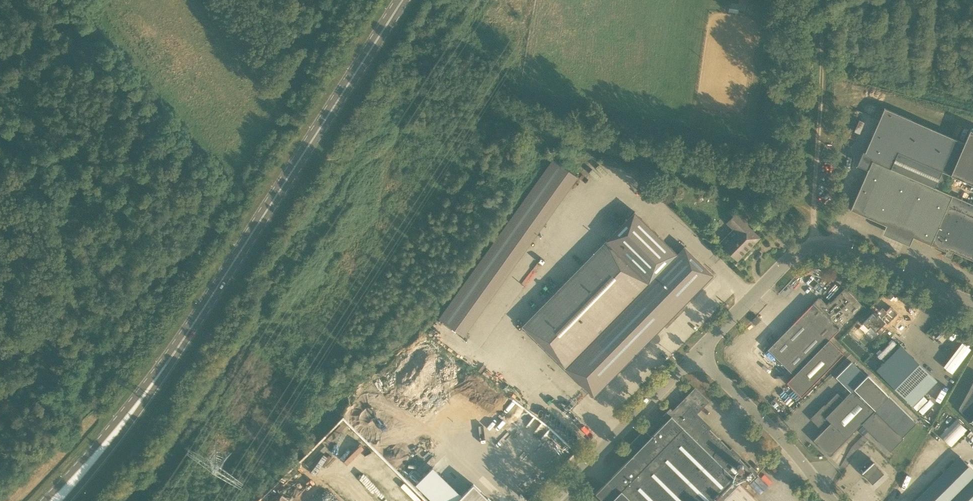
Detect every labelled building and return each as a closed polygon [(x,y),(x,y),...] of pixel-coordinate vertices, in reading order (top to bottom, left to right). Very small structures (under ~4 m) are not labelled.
[(885,108),(863,157),(872,161),(851,209),(953,254),(954,252),(972,260),(972,204),(939,189),(946,173),(972,184),(972,131),(970,130),(965,143),(885,108)] [(861,150),(868,132),(863,130),(865,126),(861,125),(862,121),(859,120),(856,129),(860,131),(854,147),(861,150)] [(464,336),(572,185),(578,176),(553,159),(439,318),(464,336)] [(678,253),(635,211),(606,240),(521,325),(565,368),(594,397),(714,275),(685,246),(678,253)] [(727,223),(732,228),(733,229),(737,232),(724,246),(738,260),(760,237),(747,224),(748,223),(738,212),(727,223)] [(842,326),(862,305),(845,288),(828,305),(821,298),(819,298),(818,298),(768,349),(794,375),(787,382),(802,396),(844,353),(829,339),(842,326)] [(877,317),(873,313),(864,322),(868,327),(870,325),(876,331),(886,322),(879,315),(877,317)] [(887,324),(898,334),(907,326),(896,315),(887,324)] [(877,368),(912,404),(936,379),(901,344),(877,368)] [(830,456),(837,449),(862,423),(890,451),(904,437),(902,436),(916,422),(889,395),(870,377),(868,375),(866,376),(852,362),(836,377),(851,392),(844,399),(837,392),(811,418),(820,428),(821,427),(824,430),(814,440),(830,456)] [(959,408),(972,422),(972,383),(959,408)] [(705,401),(695,391),(675,412),(671,408),(663,416),(667,420),(651,436),(644,429),(624,451),(631,458),(596,492),(605,500),(759,500),(745,487),(756,475),(693,413),(705,401)] [(940,436),(952,447),(968,431),(956,420),(940,436)] [(972,478),(972,468),(961,456),(915,500),(950,500),(972,478)] [(872,483),(883,474),(869,459),(859,469),(872,483)] [(461,497),(465,500),(515,500),(519,497),(490,468),(461,497)] [(950,500),(972,500),(972,478),(950,500)]
